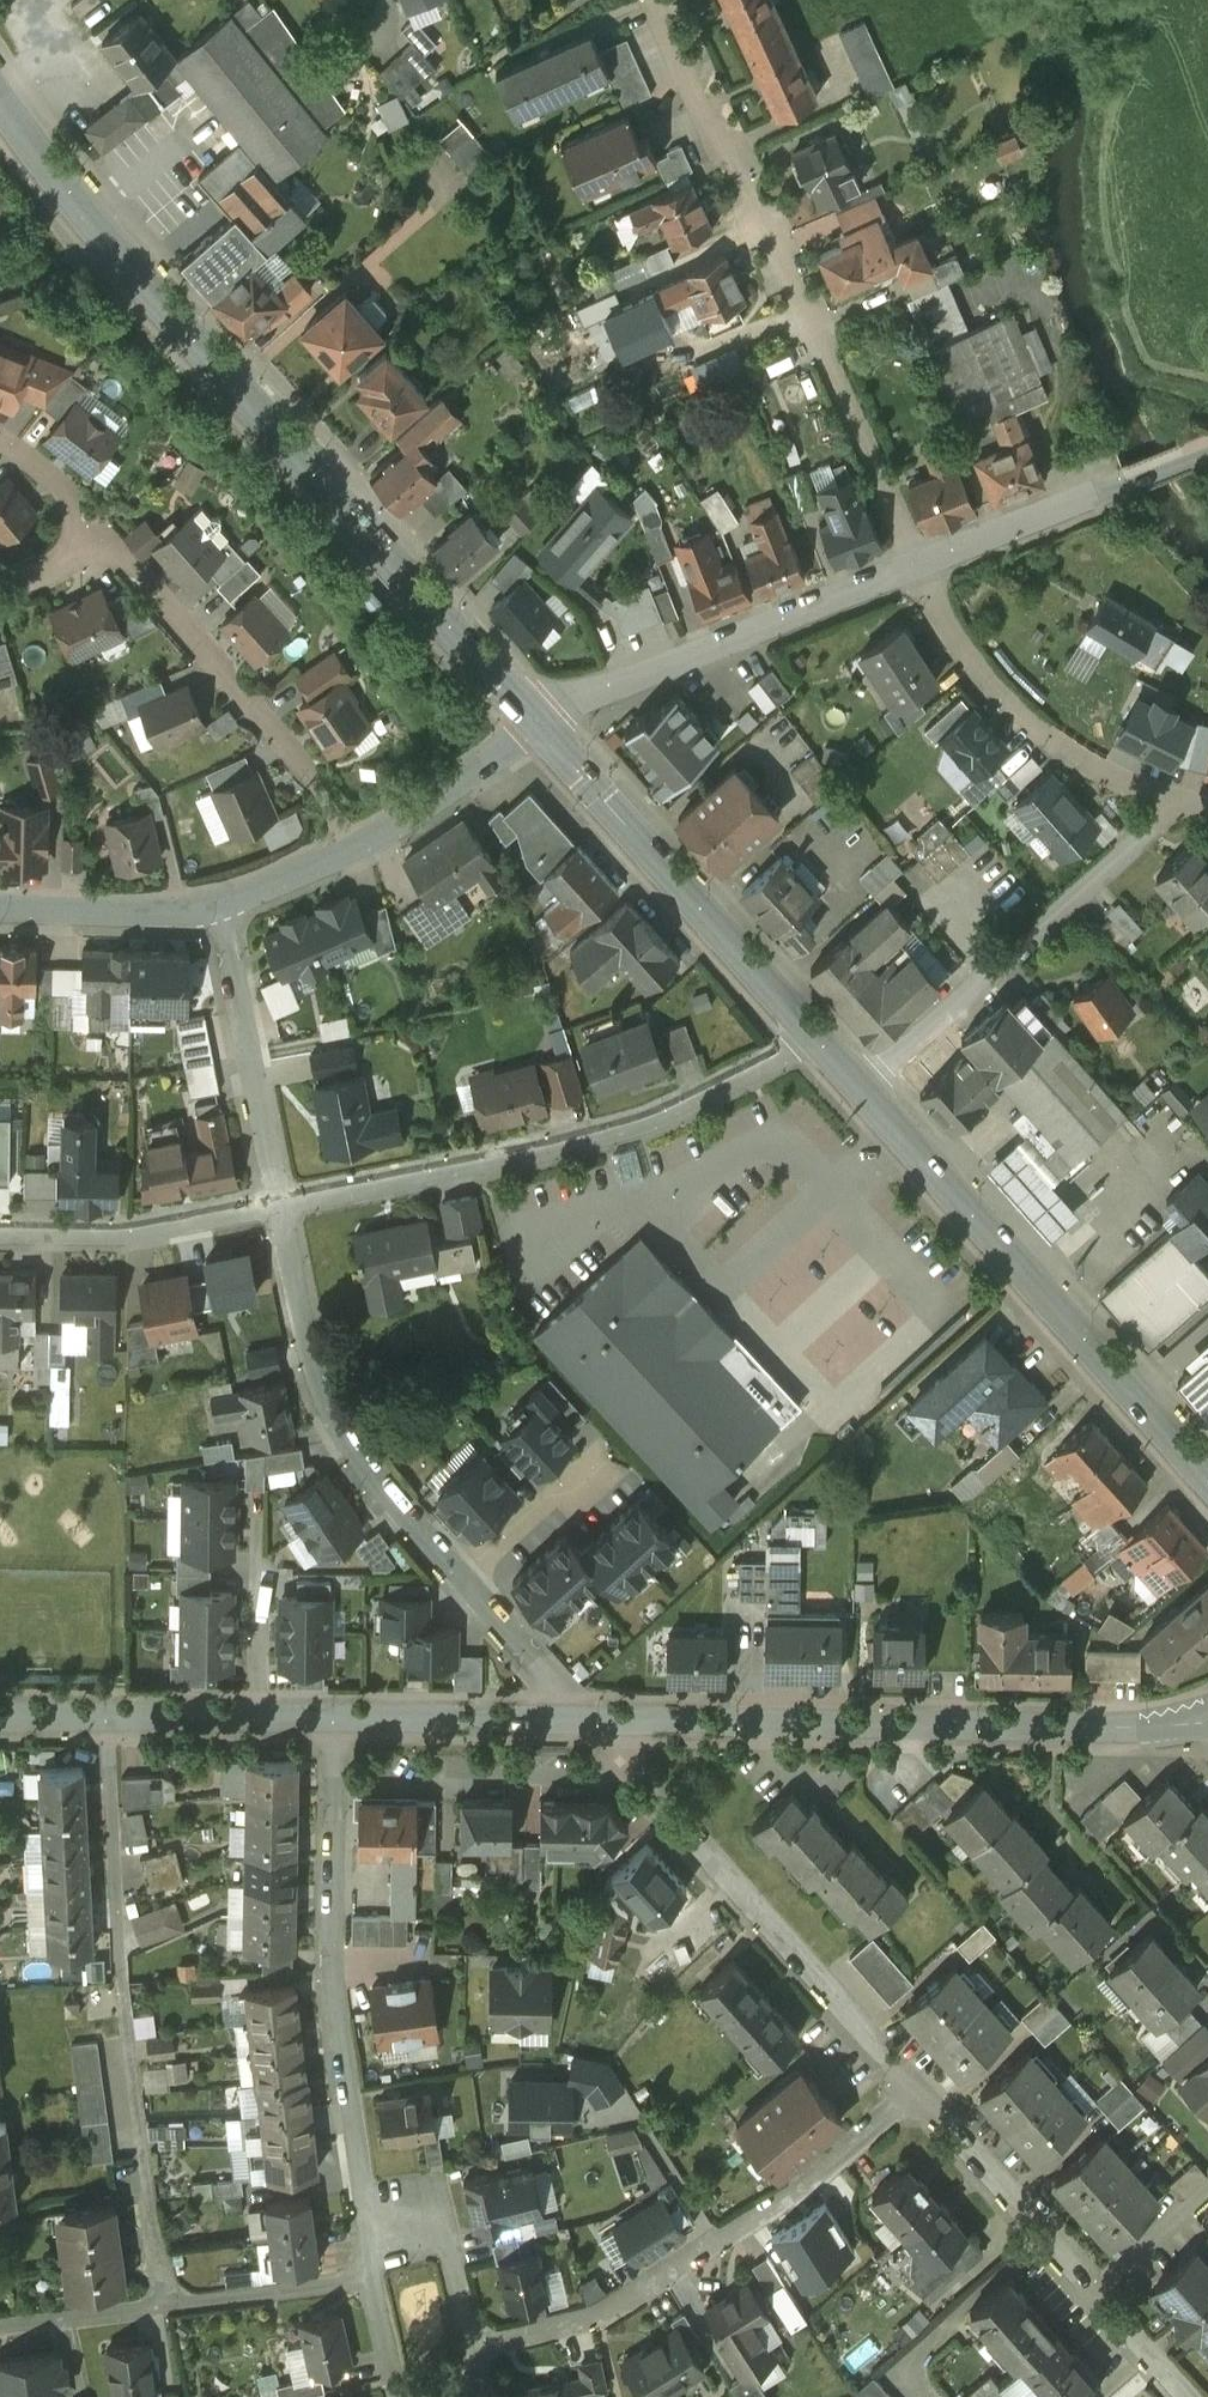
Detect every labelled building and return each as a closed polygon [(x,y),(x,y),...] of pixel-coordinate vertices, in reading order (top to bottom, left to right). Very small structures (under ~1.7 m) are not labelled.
[(773,0),(725,0),(729,8),(728,8),(732,18),(734,18),(761,77),(760,77),(764,87),(765,86),(778,114),(817,96),(773,0)] [(141,12),(103,41),(138,87),(163,68),(175,58),(176,58),(149,23),(154,19),(149,13),(144,16),(141,12)] [(176,58),(175,58),(216,109),(273,65),(231,13),(176,58)] [(436,40),(413,16),(401,27),(412,39),(424,52),(436,40)] [(895,86),(865,22),(840,33),(870,97),(895,86)] [(589,34),(553,51),(552,50),(538,56),(538,57),(499,75),(498,74),(496,75),(516,117),(517,117),(517,115),(608,74),(608,75),(610,74),(599,52),(590,32),(589,33),(589,34)] [(424,52),(412,39),(400,50),(423,75),(422,75),(424,78),(437,66),(424,52)] [(628,39),(599,52),(610,74),(625,107),(653,94),(628,39)] [(337,43),(314,63),(323,77),(348,54),(337,43)] [(423,75),(400,50),(389,60),(412,85),(422,75),(423,75)] [(412,85),(389,60),(379,70),(402,95),(412,85)] [(273,65),(216,109),(241,140),(258,161),(259,160),(275,178),(329,135),(273,65)] [(138,87),(115,104),(131,125),(144,115),(146,118),(181,91),(163,68),(138,87)] [(628,114),(561,144),(583,194),(592,190),(590,187),(606,180),(608,183),(624,176),(623,172),(639,165),(640,168),(657,161),(658,161),(657,160),(647,137),(640,141),(628,114)] [(497,161),(463,121),(439,141),(473,180),(497,161)] [(835,132),(794,151),(810,186),(812,185),(821,203),(858,186),(849,168),(852,166),(835,132)] [(1022,132),(1001,142),(1009,160),(1031,150),(1022,132)] [(258,161),(241,140),(199,177),(234,216),(222,227),(253,262),(253,263),(273,245),(307,215),(288,193),(293,190),(287,184),(283,187),(275,178),(259,160),(258,161)] [(682,144),(667,150),(669,154),(657,160),(658,161),(657,161),(667,182),(693,169),(682,144)] [(692,181),(653,199),(653,200),(662,220),(674,246),(714,228),(692,181)] [(875,194),(837,211),(846,231),(841,233),(842,236),(830,241),(831,242),(834,248),(821,254),(837,289),(873,273),(874,272),(866,254),(897,240),(885,214),(884,214),(875,194)] [(653,200),(630,210),(640,230),(662,220),(653,200)] [(253,262),(222,227),(182,262),(213,297),(253,262)] [(897,240),(866,254),(874,272),(873,273),(874,275),(898,264),(904,277),(932,264),(922,243),(921,240),(919,235),(916,230),(897,240)] [(926,232),(919,235),(921,240),(924,239),(925,243),(930,241),(926,232)] [(273,245),(254,263),(267,278),(287,261),(273,245)] [(726,254),(684,273),(686,276),(695,297),(705,319),(706,318),(727,309),(747,300),(726,254)] [(956,254),(933,266),(932,264),(904,277),(914,297),(947,282),(965,273),(956,254)] [(640,257),(608,271),(616,288),(648,274),(640,257)] [(253,262),(213,297),(246,334),(264,318),(284,300),(286,299),(276,288),(267,278),(254,263),(253,263),(253,262)] [(676,262),(648,275),(655,290),(682,277),(676,262)] [(295,270),(276,288),(286,299),(284,300),(291,307),(290,308),(291,308),(312,289),(295,270)] [(655,290),(638,298),(650,326),(668,318),(665,311),(695,297),(686,276),(682,277),(655,290)] [(914,297),(908,299),(930,349),(969,332),(947,282),(914,297)] [(346,293),(305,329),(323,349),(322,356),(325,363),(331,367),(338,367),(340,369),(353,358),(368,345),(368,344),(381,333),(346,293)] [(284,300),(264,318),(270,325),(290,308),(291,307),(284,300)] [(727,309),(706,318),(712,331),(733,322),(727,309)] [(969,332),(930,349),(965,430),(1016,410),(1048,397),(1013,313),(969,332)] [(507,346),(490,361),(506,380),(524,364),(507,346)] [(0,347),(0,402),(14,407),(20,393),(31,365),(28,364),(14,359),(11,351),(0,347)] [(426,396),(386,351),(360,375),(367,384),(359,391),(377,411),(375,412),(375,415),(386,427),(389,427),(390,426),(391,427),(426,396)] [(73,370),(35,354),(32,353),(28,364),(31,365),(20,393),(47,404),(73,372),(73,370)] [(47,404),(46,406),(62,419),(76,401),(77,401),(90,385),(73,372),(47,404)] [(406,444),(371,476),(401,510),(438,478),(423,461),(432,454),(425,446),(459,416),(442,396),(398,436),(406,444)] [(62,419),(47,437),(91,472),(120,436),(77,401),(76,401),(62,419)] [(1026,436),(1016,410),(965,430),(978,462),(994,498),(995,500),(1044,481),(1034,457),(1040,455),(1031,434),(1026,436)] [(944,445),(925,452),(934,475),(909,485),(928,527),(974,508),(973,506),(957,466),(953,468),(944,445)] [(192,454),(179,480),(198,489),(211,463),(192,454)] [(593,461),(569,487),(584,501),(598,485),(599,486),(608,476),(593,461)] [(846,462),(832,467),(838,482),(852,476),(846,462)] [(978,462),(966,468),(981,502),(981,503),(994,498),(978,462)] [(802,468),(786,474),(800,511),(816,505),(802,468)] [(838,482),(819,489),(832,518),(820,522),(820,523),(865,505),(852,476),(838,482)] [(8,477),(0,484),(0,535),(3,539),(37,511),(8,477)] [(550,503),(534,485),(522,496),(537,514),(550,503)] [(584,501),(540,551),(575,581),(632,515),(599,486),(598,485),(584,501)] [(740,519),(718,486),(702,497),(723,529),(740,519)] [(520,495),(504,509),(524,531),(538,515),(537,514),(522,496),(520,495)] [(777,508),(771,495),(746,505),(751,518),(750,519),(762,549),(746,555),(761,593),(806,575),(791,538),(789,538),(777,508)] [(820,523),(836,564),(884,545),(866,505),(865,505),(820,523)] [(214,516),(212,517),(203,506),(192,516),(219,546),(228,538),(229,536),(220,526),(221,524),(222,516),(214,516)] [(472,510),(451,529),(453,531),(435,547),(460,575),(499,540),(472,510)] [(166,537),(155,547),(189,584),(208,567),(224,552),(219,546),(192,516),(191,515),(181,524),(166,537)] [(174,516),(159,529),(166,537),(181,524),(174,516)] [(662,524),(646,530),(659,561),(674,555),(662,524)] [(156,526),(139,542),(149,553),(155,547),(166,537),(159,529),(156,526)] [(707,531),(677,543),(691,577),(721,565),(707,531)] [(225,552),(208,567),(221,581),(247,559),(228,538),(219,546),(224,552),(225,552)] [(521,546),(498,572),(510,583),(533,557),(521,546)] [(221,581),(218,584),(231,599),(262,571),(249,557),(247,559),(221,581)] [(691,577),(690,578),(705,616),(750,598),(735,560),(721,565),(691,577)] [(521,582),(491,609),(525,645),(554,619),(521,582)] [(669,587),(654,593),(664,618),(665,621),(680,615),(669,587)] [(102,589),(54,612),(74,654),(106,639),(105,636),(121,629),(121,628),(109,602),(102,589)] [(159,623),(130,591),(109,602),(121,628),(121,629),(128,625),(133,635),(159,623)] [(653,591),(613,607),(623,634),(664,618),(654,593),(653,591)] [(255,594),(223,623),(257,660),(289,631),(255,594)] [(1155,624),(1107,595),(1088,627),(1089,627),(1108,640),(1136,656),(1137,656),(1161,670),(1166,660),(1177,666),(1182,657),(1166,648),(1173,637),(1154,626),(1155,624)] [(902,626),(861,653),(895,704),(896,706),(914,695),(938,679),(902,626)] [(1038,627),(1031,638),(1037,642),(1044,631),(1038,627)] [(1108,640),(1089,627),(1079,644),(1080,645),(1098,656),(1108,640)] [(0,641),(0,686),(19,680),(7,639),(0,641)] [(335,651),(299,675),(314,697),(340,680),(341,681),(351,674),(335,651)] [(792,692),(773,667),(759,678),(760,681),(775,700),(777,703),(792,692)] [(161,677),(121,695),(128,711),(134,708),(135,709),(142,706),(142,705),(168,693),(161,677)] [(314,697),(301,707),(330,750),(370,723),(355,701),(356,696),(349,686),(344,685),(341,681),(340,680),(314,697)] [(775,700),(760,681),(750,689),(765,708),(775,700)] [(168,693),(142,705),(142,706),(158,741),(204,721),(188,685),(168,693)] [(720,740),(677,692),(649,717),(644,712),(626,728),(645,750),(640,755),(656,772),(650,777),(663,791),(720,740)] [(121,695),(112,699),(119,715),(128,711),(121,695)] [(914,695),(896,706),(895,704),(885,711),(899,732),(926,708),(914,695)] [(1131,695),(1110,742),(1168,768),(1190,721),(1176,714),(1179,707),(1152,695),(1148,702),(1131,695)] [(973,708),(942,735),(975,772),(976,773),(992,759),(1007,746),(973,708)] [(86,724),(62,735),(68,748),(92,737),(86,724)] [(1184,738),(1177,765),(1206,772),(1207,766),(1207,744),(1184,738)] [(840,786),(814,751),(791,769),(817,803),(840,786)] [(51,753),(30,759),(40,793),(61,787),(51,753)] [(1033,754),(1013,772),(1022,783),(1042,765),(1033,754)] [(992,759),(976,773),(975,772),(959,786),(975,804),(1007,776),(992,759)] [(735,766),(679,817),(687,826),(685,828),(713,858),(714,856),(723,865),(779,813),(735,766)] [(256,771),(215,789),(235,833),(276,814),(256,771)] [(1051,773),(1017,804),(1040,829),(1074,800),(1051,773)] [(1011,774),(997,787),(1006,798),(1020,785),(1011,774)] [(160,792),(152,783),(135,787),(142,813),(150,811),(151,818),(165,814),(160,792)] [(852,828),(870,814),(847,783),(818,805),(833,826),(844,818),(852,828)] [(578,843),(530,789),(505,811),(504,812),(517,828),(519,832),(527,861),(541,877),(545,873),(544,873),(578,843)] [(1073,800),(1040,829),(1053,845),(1063,856),(1093,830),(1096,826),(1073,800)] [(4,806),(4,822),(3,822),(0,824),(0,862),(44,863),(46,807),(4,806)] [(517,828),(504,812),(505,811),(501,807),(490,817),(507,842),(519,832),(517,828)] [(1119,829),(1102,809),(1091,819),(1097,826),(1096,826),(1093,830),(1104,843),(1119,829)] [(142,813),(108,821),(119,867),(161,857),(151,818),(150,811),(142,813)] [(465,818),(405,859),(429,894),(434,901),(453,888),(493,860),(465,818)] [(1040,829),(1029,839),(1030,841),(1031,840),(1043,854),(1053,845),(1040,829)] [(952,830),(919,858),(938,879),(971,851),(952,830)] [(822,851),(806,834),(783,855),(798,872),(822,851)] [(80,839),(65,838),(64,863),(79,864),(80,839)] [(618,888),(578,843),(545,873),(564,894),(545,911),(566,934),(618,888)] [(1157,876),(1182,904),(1183,903),(1193,915),(1192,916),(1195,919),(1207,908),(1207,861),(1193,844),(1157,876)] [(895,848),(866,870),(881,889),(910,867),(895,848)] [(783,855),(743,891),(794,948),(815,930),(800,913),(819,895),(818,894),(805,879),(798,872),(783,855)] [(828,859),(805,879),(818,894),(841,873),(828,859)] [(493,860),(453,888),(466,907),(506,879),(493,860)] [(466,907),(453,888),(434,901),(429,894),(408,909),(430,943),(472,915),(466,907)] [(286,927),(266,936),(284,977),(287,975),(303,968),(306,976),(327,966),(324,960),(372,938),(374,938),(363,913),(356,897),(349,900),(346,893),(319,905),(322,911),(306,918),(303,911),(283,920),(286,927)] [(681,957),(628,899),(595,929),(623,961),(647,987),(681,957)] [(911,925),(889,901),(848,938),(846,936),(811,968),(876,1040),(912,1008),(911,1007),(940,982),(913,953),(918,949),(910,940),(906,944),(899,936),(911,925)] [(397,945),(386,903),(363,913),(374,938),(372,938),(379,953),(397,945)] [(1132,937),(1113,916),(1100,927),(1119,949),(1132,937)] [(595,929),(571,950),(590,991),(623,961),(595,929)] [(0,947),(0,990),(25,991),(36,991),(37,948),(0,947)] [(131,949),(83,949),(82,985),(91,986),(114,987),(130,987),(131,949)] [(190,951),(131,949),(130,987),(130,1005),(189,1007),(190,951)] [(54,967),(42,967),(41,991),(53,991),(54,967)] [(77,968),(54,967),(53,991),(53,1017),(69,1017),(69,998),(76,999),(77,968)] [(1106,972),(1074,995),(1101,1032),(1133,1009),(1106,972)] [(299,1005),(287,975),(284,977),(263,986),(275,1015),(299,1005)] [(114,987),(91,986),(90,1010),(113,1011),(113,1009),(114,987)] [(130,987),(114,987),(113,1009),(130,1009),(130,1006),(130,1005),(130,987)] [(1064,1012),(1043,989),(1030,1000),(1051,1024),(1064,1012)] [(0,990),(0,1010),(0,1019),(24,1019),(25,991),(0,990)] [(1051,1024),(1030,1000),(1025,994),(1014,1004),(1043,1036),(1053,1026),(1051,1024)] [(1014,1004),(1007,996),(963,1037),(973,1048),(972,1049),(998,1079),(999,1078),(1005,1084),(1039,1122),(1017,1141),(1032,1157),(1039,1151),(1059,1173),(1128,1110),(1053,1026),(1043,1036),(1014,1004)] [(326,1014),(328,1032),(355,1030),(354,1012),(326,1014)] [(205,1015),(177,1021),(180,1036),(208,1030),(205,1015)] [(686,1021),(666,1029),(678,1060),(697,1053),(686,1021)] [(648,1022),(585,1046),(601,1090),(664,1066),(648,1022)] [(208,1030),(180,1036),(186,1066),(215,1061),(208,1030)] [(353,1046),(312,1054),(316,1073),(357,1064),(353,1046)] [(972,1049),(921,1094),(953,1130),(1005,1084),(999,1078),(998,1079),(972,1049)] [(572,1053),(542,1061),(554,1102),(585,1094),(572,1053)] [(215,1061),(186,1066),(192,1096),(220,1090),(215,1061)] [(534,1063),(474,1080),(486,1124),(546,1108),(534,1063)] [(362,1076),(316,1085),(329,1151),(403,1135),(397,1107),(395,1107),(396,1110),(370,1115),(362,1076)] [(195,1105),(204,1148),(185,1152),(181,1136),(147,1142),(151,1161),(145,1162),(144,1196),(191,1187),(191,1191),(237,1182),(220,1100),(195,1105)] [(93,1122),(64,1121),(64,1140),(49,1139),(48,1160),(63,1160),(62,1202),(115,1202),(116,1159),(94,1159),(93,1122)] [(1059,1173),(1039,1151),(1032,1157),(1017,1141),(985,1169),(1048,1240),(1075,1215),(1047,1183),(1059,1173)] [(1172,1229),(1193,1253),(1207,1240),(1207,1179),(1199,1169),(1164,1200),(1180,1219),(1172,1229)] [(57,1170),(25,1170),(25,1196),(57,1196),(57,1170)] [(475,1195),(443,1201),(450,1232),(481,1226),(475,1195)] [(425,1218),(378,1228),(379,1232),(358,1236),(357,1232),(356,1233),(360,1252),(358,1252),(360,1262),(362,1262),(365,1277),(368,1277),(374,1306),(373,1306),(373,1307),(402,1301),(402,1300),(401,1300),(395,1271),(434,1263),(436,1263),(437,1271),(477,1263),(472,1238),(432,1246),(426,1217),(425,1218)] [(1099,1295),(1148,1350),(1207,1296),(1207,1270),(1193,1253),(1172,1229),(1099,1295)] [(249,1244),(205,1253),(209,1276),(187,1281),(192,1309),(216,1305),(216,1304),(259,1296),(249,1244)] [(642,1262),(630,1248),(625,1253),(624,1251),(622,1252),(623,1253),(556,1314),(555,1313),(554,1315),(538,1330),(537,1330),(535,1332),(537,1333),(538,1333),(555,1352),(555,1353),(557,1354),(575,1373),(574,1374),(576,1376),(576,1375),(594,1395),(596,1397),(596,1396),(614,1416),(613,1416),(615,1418),(615,1417),(633,1437),(634,1439),(635,1439),(653,1458),(653,1459),(654,1460),(655,1460),(673,1479),(672,1480),(674,1481),(692,1501),(693,1503),(694,1502),(712,1522),(711,1522),(713,1524),(714,1522),(732,1506),(734,1504),(732,1503),(714,1484),(735,1465),(737,1464),(737,1463),(757,1444),(758,1444),(759,1443),(759,1442),(800,1404),(667,1263),(654,1262),(644,1271),(643,1271),(638,1266),(642,1262)] [(0,1272),(0,1365),(19,1365),(19,1314),(36,1314),(36,1272),(0,1272)] [(115,1273),(63,1272),(63,1316),(66,1316),(66,1315),(88,1316),(87,1348),(113,1349),(113,1316),(115,1316),(115,1273)] [(185,1276),(143,1284),(151,1321),(154,1335),(155,1335),(196,1327),(192,1309),(187,1281),(185,1276)] [(88,1316),(66,1315),(66,1316),(66,1343),(66,1348),(87,1348),(88,1316)] [(151,1321),(129,1323),(128,1365),(160,1358),(155,1335),(154,1335),(151,1321)] [(1009,1360),(988,1336),(989,1336),(988,1334),(912,1403),(936,1429),(965,1402),(985,1424),(983,1425),(986,1429),(988,1427),(1000,1440),(1045,1399),(1010,1361),(1011,1360),(1010,1359),(1009,1360)] [(52,1343),(36,1343),(35,1377),(51,1378),(51,1364),(52,1343)] [(66,1343),(52,1343),(51,1364),(66,1364),(66,1348),(66,1343)] [(1178,1382),(1207,1416),(1207,1343),(1187,1361),(1193,1369),(1178,1382)] [(276,1345),(247,1350),(252,1373),(280,1367),(276,1345)] [(571,1398),(551,1375),(541,1385),(556,1402),(548,1409),(553,1414),(571,1398)] [(284,1381),(242,1389),(241,1390),(246,1411),(251,1438),(294,1430),(284,1381)] [(537,1402),(504,1433),(510,1439),(532,1463),(539,1470),(551,1458),(552,1460),(563,1450),(562,1448),(574,1437),(569,1431),(553,1414),(548,1409),(556,1402),(541,1385),(540,1384),(529,1394),(537,1402)] [(241,1390),(211,1396),(216,1417),(246,1411),(241,1390)] [(571,1398),(553,1414),(569,1431),(587,1415),(571,1398)] [(14,1419),(0,1418),(0,1436),(13,1437),(14,1419)] [(1092,1419),(1057,1450),(1058,1451),(1072,1466),(1065,1472),(1077,1487),(1081,1492),(1089,1486),(1093,1489),(1113,1471),(1106,1462),(1120,1450),(1092,1419)] [(210,1454),(240,1452),(239,1437),(209,1439),(210,1454)] [(532,1463),(510,1439),(500,1448),(522,1472),(532,1463)] [(1009,1439),(978,1466),(990,1480),(1021,1453),(1009,1439)] [(303,1445),(266,1451),(266,1470),(306,1464),(303,1445)] [(500,1448),(489,1458),(511,1482),(522,1472),(500,1448)] [(1120,1450),(1106,1462),(1113,1471),(1093,1489),(1113,1513),(1148,1482),(1120,1450)] [(266,1451),(246,1454),(246,1486),(265,1486),(266,1470),(266,1451)] [(489,1458),(482,1451),(461,1471),(496,1509),(507,1499),(509,1500),(519,1491),(511,1482),(489,1458)] [(1058,1451),(1045,1462),(1059,1478),(1065,1472),(1072,1466),(1058,1451)] [(978,1466),(964,1479),(975,1492),(990,1480),(978,1466)] [(496,1509),(461,1471),(439,1491),(445,1498),(468,1522),(476,1530),(486,1521),(485,1520),(496,1509)] [(325,1473),(286,1500),(304,1528),(346,1499),(341,1492),(339,1493),(325,1473)] [(234,1480),(186,1479),(186,1515),(236,1516),(236,1503),(234,1503),(234,1480)] [(964,1479),(954,1487),(966,1500),(975,1492),(964,1479)] [(1081,1492),(1073,1499),(1075,1502),(1093,1489),(1089,1486),(1081,1492)] [(1077,1487),(1069,1494),(1073,1499),(1081,1492),(1077,1487)] [(1113,1513),(1093,1489),(1075,1502),(1095,1525),(1097,1527),(1109,1517),(1113,1513)] [(743,1515),(759,1499),(751,1491),(735,1508),(743,1515)] [(644,1493),(619,1516),(658,1558),(682,1535),(644,1493)] [(468,1522),(445,1498),(435,1507),(458,1532),(468,1522)] [(346,1499),(304,1528),(323,1556),(363,1528),(349,1508),(351,1507),(346,1499)] [(1095,1525),(1075,1502),(1067,1508),(1087,1532),(1095,1525)] [(1119,1550),(1120,1552),(1137,1571),(1141,1568),(1160,1588),(1173,1577),(1174,1578),(1207,1547),(1207,1546),(1170,1504),(1131,1539),(1119,1550)] [(236,1516),(186,1515),(185,1549),(185,1551),(212,1551),(233,1552),(233,1528),(236,1528),(236,1516)] [(619,1516),(586,1545),(571,1529),(538,1559),(577,1601),(609,1571),(625,1588),(658,1558),(619,1516)] [(1109,1517),(1097,1527),(1095,1525),(1087,1532),(1073,1545),(1084,1558),(1100,1547),(1120,1529),(1109,1517)] [(1120,1529),(1100,1547),(1084,1558),(1096,1572),(1120,1552),(1119,1550),(1131,1539),(1121,1528),(1120,1529)] [(799,1539),(769,1538),(768,1559),(768,1597),(767,1618),(800,1619),(800,1609),(801,1559),(799,1559),(799,1539)] [(385,1545),(368,1556),(358,1542),(357,1542),(373,1565),(391,1566),(396,1562),(385,1545)] [(212,1551),(185,1551),(185,1549),(178,1549),(178,1570),(211,1570),(212,1551)] [(577,1601),(538,1559),(514,1580),(552,1623),(577,1601)] [(753,1559),(741,1559),(740,1597),(752,1597),(753,1559)] [(768,1559),(753,1559),(752,1597),(768,1597),(768,1559)] [(211,1570),(178,1570),(177,1592),(184,1592),(185,1590),(211,1591),(211,1570)] [(331,1579),(298,1579),(298,1595),(331,1596),(331,1579)] [(405,1580),(391,1580),(390,1595),(405,1595),(405,1580)] [(429,1581),(405,1580),(405,1595),(429,1596),(429,1581)] [(1142,1640),(1172,1673),(1207,1641),(1207,1582),(1142,1640)] [(211,1591),(185,1590),(184,1592),(184,1625),(234,1626),(235,1613),(232,1613),(232,1591),(211,1591)] [(298,1595),(283,1595),(283,1630),(330,1631),(331,1596),(298,1595)] [(390,1595),(383,1595),(383,1628),(407,1629),(407,1628),(433,1628),(433,1627),(433,1614),(429,1614),(429,1596),(405,1595),(390,1595)] [(1127,1638),(1140,1619),(1117,1604),(1104,1623),(1127,1638)] [(841,1610),(800,1609),(800,1619),(767,1618),(767,1670),(768,1670),(768,1667),(816,1668),(816,1671),(840,1671),(841,1620),(841,1619),(841,1610)] [(1025,1611),(982,1611),(981,1673),(1070,1676),(1070,1651),(1063,1651),(1064,1633),(1064,1632),(1024,1631),(1025,1611)] [(925,1624),(875,1623),(875,1671),(924,1672),(925,1624)] [(234,1626),(184,1625),(184,1662),(183,1663),(208,1664),(231,1664),(232,1639),(234,1640),(234,1626)] [(433,1628),(407,1628),(407,1629),(406,1660),(455,1661),(457,1661),(457,1652),(457,1627),(433,1627),(433,1628)] [(330,1631),(283,1630),(282,1664),(297,1665),(330,1665),(330,1631)] [(725,1632),(670,1632),(669,1675),(724,1675),(725,1632)] [(1140,1650),(1087,1649),(1087,1676),(1139,1676),(1140,1650)] [(483,1652),(457,1652),(457,1661),(455,1661),(455,1675),(483,1676),(483,1652)] [(208,1664),(183,1663),(184,1662),(172,1662),(171,1682),(207,1683),(208,1664)] [(330,1665),(297,1665),(297,1684),(329,1685),(330,1665)] [(483,1676),(455,1675),(455,1686),(483,1686),(483,1676)] [(210,1759),(191,1758),(190,1768),(185,1768),(184,1785),(209,1785),(210,1759)] [(298,1761),(249,1760),(249,1761),(255,1761),(254,1777),(248,1777),(248,1791),(294,1792),(294,1780),(297,1780),(298,1761)] [(83,1765),(40,1767),(42,1798),(85,1796),(83,1765)] [(972,1775),(953,1769),(940,1780),(955,1797),(955,1798),(960,1802),(981,1784),(972,1775)] [(156,1773),(122,1775),(124,1807),(157,1802),(156,1773)] [(1145,1797),(1126,1776),(1114,1786),(1134,1807),(1145,1797)] [(1134,1807),(1125,1816),(1152,1847),(1158,1842),(1196,1807),(1168,1776),(1145,1797),(1134,1807)] [(937,1777),(925,1787),(944,1808),(955,1798),(955,1797),(940,1780),(937,1777)] [(960,1802),(947,1814),(948,1815),(951,1812),(977,1840),(974,1843),(974,1844),(1011,1811),(984,1781),(981,1784),(960,1802)] [(1134,1807),(1114,1786),(1104,1796),(1123,1817),(1125,1816),(1134,1807)] [(852,1843),(813,1800),(808,1805),(793,1787),(748,1828),(768,1850),(773,1844),(807,1882),(812,1878),(852,1843)] [(944,1808),(925,1787),(915,1797),(933,1817),(944,1808)] [(294,1792),(248,1791),(248,1805),(254,1805),(254,1822),(297,1823),(297,1804),(294,1804),(294,1792)] [(85,1796),(42,1798),(44,1828),(87,1826),(85,1796)] [(1123,1817),(1104,1796),(1093,1805),(1113,1827),(1123,1817)] [(933,1817),(915,1797),(904,1806),(922,1827),(933,1817)] [(417,1798),(360,1798),(359,1849),(393,1849),(417,1849),(417,1798)] [(436,1799),(417,1798),(417,1849),(436,1850),(436,1799)] [(513,1800),(464,1799),(463,1842),(491,1842),(512,1842),(513,1800)] [(609,1801),(542,1800),(541,1842),(541,1852),(542,1852),(598,1852),(615,1837),(630,1823),(609,1801)] [(1158,1842),(1186,1872),(1191,1866),(1207,1851),(1207,1809),(1202,1802),(1196,1807),(1158,1842)] [(1113,1827),(1093,1805),(1082,1816),(1101,1837),(1113,1827)] [(150,1806),(126,1809),(130,1838),(155,1835),(150,1806)] [(922,1827),(904,1806),(892,1817),(910,1837),(922,1827)] [(1011,1811),(974,1844),(1008,1881),(1002,1886),(1003,1887),(1042,1852),(1047,1847),(1013,1809),(1011,1811)] [(297,1823),(254,1822),(253,1838),(247,1838),(247,1852),(293,1853),(293,1841),(296,1841),(297,1823)] [(87,1826),(44,1828),(45,1858),(88,1856),(87,1826)] [(598,1852),(594,1856),(604,1866),(625,1847),(615,1837),(598,1852)] [(854,1841),(852,1843),(812,1878),(847,1918),(853,1913),(867,1929),(908,1894),(890,1873),(885,1877),(854,1841)] [(512,1842),(491,1842),(491,1869),(522,1869),(522,1876),(522,1877),(523,1876),(524,1842),(512,1842)] [(541,1842),(524,1842),(523,1876),(522,1877),(522,1885),(542,1885),(542,1852),(541,1852),(541,1842)] [(687,1886),(648,1843),(614,1873),(652,1916),(687,1886)] [(176,1848),(141,1857),(145,1873),(180,1863),(176,1848)] [(417,1849),(393,1849),(392,1916),(408,1916),(416,1916),(417,1849)] [(1191,1866),(1207,1885),(1207,1851),(1191,1866)] [(293,1853),(247,1852),(247,1866),(253,1866),(252,1883),(296,1884),(296,1865),(293,1865),(293,1853)] [(1073,1888),(1042,1852),(1003,1887),(1004,1888),(1006,1885),(1018,1899),(1016,1901),(1036,1924),(1041,1919),(1061,1941),(1063,1938),(1075,1952),(1072,1954),(1074,1956),(1113,1921),(1079,1883),(1073,1888)] [(88,1856),(45,1858),(47,1888),(90,1886),(88,1856)] [(453,1859),(436,1859),(435,1891),(453,1891),(453,1859)] [(180,1863),(145,1873),(149,1889),(184,1879),(180,1863)] [(296,1884),(252,1883),(252,1900),(246,1899),(246,1913),(292,1914),(292,1902),(295,1902),(296,1884)] [(90,1886),(47,1888),(48,1919),(91,1916),(90,1886)] [(606,1889),(592,1956),(618,1961),(628,1914),(606,1889)] [(138,1913),(149,1941),(192,1924),(181,1896),(138,1913)] [(292,1914),(246,1913),(245,1927),(251,1927),(251,1944),(245,1943),(245,1945),(293,1946),(294,1946),(295,1926),(292,1926),(292,1914)] [(392,1916),(353,1915),(353,1942),(408,1943),(408,1916),(392,1916)] [(91,1916),(48,1919),(50,1949),(93,1947),(91,1916)] [(984,1920),(958,1943),(971,1958),(997,1934),(984,1920)] [(1151,1932),(1111,1968),(1134,1994),(1129,1998),(1129,1999),(1175,1959),(1151,1932)] [(915,1982),(874,1936),(851,1957),(891,2003),(915,1982)] [(293,1946),(264,1945),(264,1973),(293,1972),(293,1946)] [(800,2032),(735,1959),(701,1989),(766,2062),(800,2032)] [(1175,1959),(1129,1999),(1130,2000),(1135,1995),(1158,2021),(1184,1999),(1199,1985),(1175,1959)] [(954,1966),(907,2008),(935,2040),(982,1998),(954,1966)] [(521,1969),(493,1968),(492,2024),(521,2025),(521,1969)] [(550,1970),(521,1969),(521,2025),(550,2026),(550,1970)] [(429,1978),(401,1982),(409,2038),(438,2034),(429,1978)] [(221,1979),(192,1980),(193,1998),(221,1997),(221,1979)] [(401,1982),(372,1986),(381,2043),(409,2038),(401,1982)] [(296,1983),(232,1991),(234,2016),(250,2014),(250,2020),(299,2015),(296,1983)] [(1048,1992),(1022,2015),(1033,2028),(1059,2005),(1048,1992)] [(80,1998),(65,1999),(66,2013),(81,2013),(80,1998)] [(982,1998),(935,2040),(963,2071),(1010,2029),(982,1998)] [(1203,2021),(1184,1999),(1161,2019),(1170,2030),(1173,2027),(1182,2038),(1179,2040),(1180,2041),(1203,2021)] [(1059,2005),(1033,2028),(1046,2042),(1072,2019),(1059,2005)] [(141,2011),(142,2031),(162,2029),(160,2009),(141,2011)] [(299,2015),(252,2020),(253,2032),(252,2032),(254,2051),(302,2046),(299,2015)] [(1180,2041),(1192,2054),(1207,2040),(1207,2027),(1203,2021),(1180,2041)] [(173,2034),(148,2037),(150,2055),(175,2052),(173,2034)] [(98,2039),(72,2042),(80,2097),(105,2094),(98,2039)] [(1192,2054),(1201,2064),(1207,2058),(1207,2040),(1192,2054)] [(1180,2041),(1171,2050),(1180,2060),(1173,2066),(1185,2077),(1201,2064),(1192,2054),(1180,2041)] [(302,2046),(255,2051),(257,2062),(255,2063),(257,2081),(261,2081),(306,2076),(302,2046)] [(254,2051),(239,2052),(243,2083),(257,2081),(255,2063),(257,2062),(255,2051),(254,2051)] [(1029,2051),(981,2093),(1009,2125),(1057,2083),(1029,2051)] [(1202,2066),(1201,2064),(1185,2077),(1185,2078),(1203,2096),(1207,2091),(1207,2067),(1205,2063),(1202,2066)] [(801,2069),(737,2123),(779,2172),(843,2119),(835,2109),(837,2108),(811,2077),(809,2079),(801,2069)] [(306,2076),(261,2081),(262,2093),(261,2093),(263,2111),(264,2111),(311,2106),(309,2086),(307,2087),(306,2076)] [(1121,2076),(1096,2099),(1108,2113),(1134,2090),(1121,2076)] [(571,2080),(512,2079),(512,2104),(512,2125),(531,2125),(531,2129),(551,2130),(551,2125),(571,2126),(571,2105),(571,2103),(567,2103),(567,2096),(571,2097),(571,2080)] [(1057,2083),(1009,2125),(1037,2156),(1085,2114),(1057,2083)] [(431,2090),(380,2097),(386,2139),(436,2132),(431,2090)] [(1134,2090),(1108,2113),(1120,2126),(1146,2104),(1134,2090)] [(105,2094),(80,2097),(89,2161),(114,2157),(105,2094)] [(311,2106),(264,2111),(266,2123),(264,2123),(266,2141),(266,2142),(315,2136),(311,2106)] [(448,2107),(449,2129),(461,2128),(459,2106),(448,2107)] [(0,2122),(0,2204),(16,2202),(6,2121),(0,2122)] [(184,2122),(159,2123),(160,2136),(185,2135),(184,2122)] [(511,2152),(538,2147),(535,2131),(508,2137),(511,2152)] [(315,2136),(266,2142),(266,2141),(248,2143),(251,2175),(318,2168),(315,2136)] [(1103,2136),(1056,2178),(1057,2179),(1058,2178),(1069,2190),(1067,2191),(1083,2210),(1131,2168),(1103,2136)] [(919,2177),(908,2164),(873,2195),(906,2233),(942,2201),(941,2200),(940,2201),(929,2189),(930,2188),(920,2176),(919,2177)] [(1131,2168),(1083,2210),(1100,2228),(1102,2227),(1112,2239),(1110,2240),(1112,2241),(1159,2199),(1131,2168)] [(502,2171),(464,2180),(475,2227),(541,2211),(541,2207),(539,2208),(531,2172),(532,2172),(531,2169),(503,2175),(502,2171)] [(243,2176),(212,2180),(214,2194),(244,2190),(243,2176)] [(671,2184),(659,2192),(664,2199),(669,2207),(681,2200),(671,2184)] [(310,2196),(267,2202),(272,2234),(314,2228),(310,2196)] [(664,2199),(618,2228),(637,2259),(683,2230),(669,2207),(664,2199)] [(695,2222),(681,2200),(669,2207),(683,2230),(695,2222)] [(951,2212),(942,2201),(906,2233),(917,2246),(912,2250),(911,2271),(914,2276),(911,2278),(929,2299),(984,2251),(950,2213),(951,2212)] [(115,2204),(67,2210),(69,2230),(61,2231),(67,2273),(75,2272),(78,2292),(126,2285),(115,2204)] [(520,2221),(493,2227),(496,2241),(519,2236),(523,2235),(520,2221)] [(314,2228),(272,2234),(276,2266),(319,2260),(314,2228)] [(496,2241),(493,2242),(497,2261),(500,2260),(499,2259),(523,2254),(519,2236),(496,2241)] [(781,2247),(768,2256),(786,2284),(799,2276),(781,2247)] [(523,2254),(499,2259),(500,2260),(510,2305),(548,2296),(538,2250),(523,2254)] [(1155,2286),(1180,2315),(1175,2320),(1185,2331),(1191,2326),(1207,2346),(1207,2263),(1197,2250),(1155,2286)] [(768,2256),(754,2265),(772,2293),(786,2284),(768,2256)] [(1056,2331),(1008,2277),(971,2310),(1019,2364),(1056,2331)] [(747,2283),(709,2307),(708,2307),(728,2339),(722,2343),(743,2375),(744,2376),(753,2370),(777,2355),(756,2322),(768,2315),(769,2315),(748,2281),(747,2282),(747,2283)] [(701,2337),(685,2311),(672,2319),(676,2327),(677,2327),(678,2326),(689,2344),(701,2337)] [(341,2312),(301,2321),(312,2370),(314,2375),(314,2377),(322,2375),(349,2369),(347,2362),(352,2361),(341,2312)] [(626,2359),(624,2360),(648,2396),(658,2396),(703,2369),(705,2368),(689,2344),(678,2326),(677,2327),(677,2328),(626,2359)] [(1056,2331),(1022,2361),(1053,2396),(1087,2396),(1102,2384),(1056,2331)] [(108,2348),(114,2396),(144,2396),(157,2395),(150,2343),(108,2348)] [(0,2362),(0,2396),(64,2396),(62,2383),(69,2382),(67,2366),(60,2367),(58,2354),(0,2362)] [(527,2387),(529,2396),(578,2396),(577,2392),(604,2386),(605,2386),(599,2358),(582,2362),(585,2376),(527,2387)] [(1022,2361),(999,2381),(998,2382),(1008,2394),(1009,2394),(1012,2396),(1053,2396),(1022,2361)] [(743,2376),(744,2376),(743,2375),(730,2383),(739,2396),(770,2396),(753,2370),(743,2376)] [(963,2396),(1005,2396),(1008,2394),(998,2382),(999,2381),(992,2373),(963,2396)] [(314,2375),(277,2384),(280,2396),(291,2396),(325,2389),(322,2375),(314,2377),(314,2375)] [(874,2376),(855,2393),(857,2396),(893,2396),(874,2376)] [(577,2392),(578,2396),(606,2396),(604,2386),(577,2392)]
